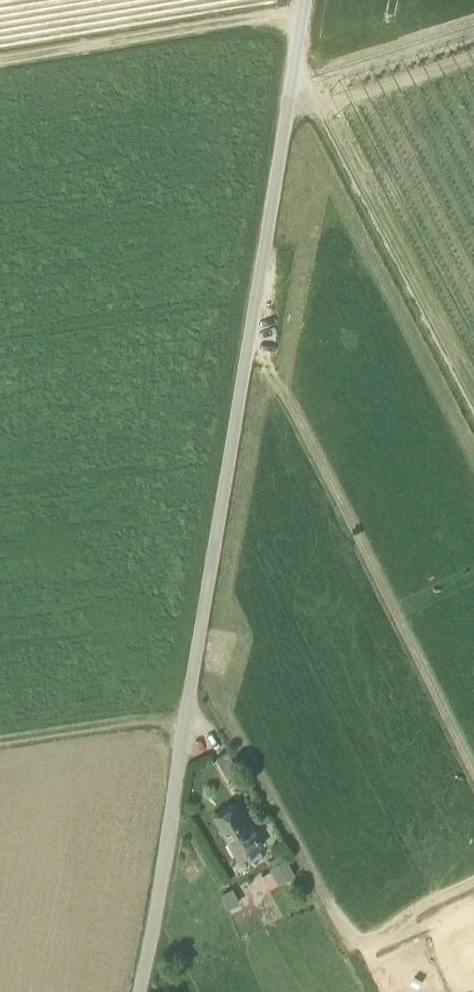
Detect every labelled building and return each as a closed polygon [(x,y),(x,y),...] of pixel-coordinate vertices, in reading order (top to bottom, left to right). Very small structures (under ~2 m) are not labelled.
[(213,757),(226,780),(240,772),(228,749),(213,757)] [(216,812),(240,857),(262,845),(237,800),(216,812)] [(261,869),(268,884),(293,872),(286,858),(261,869)]
